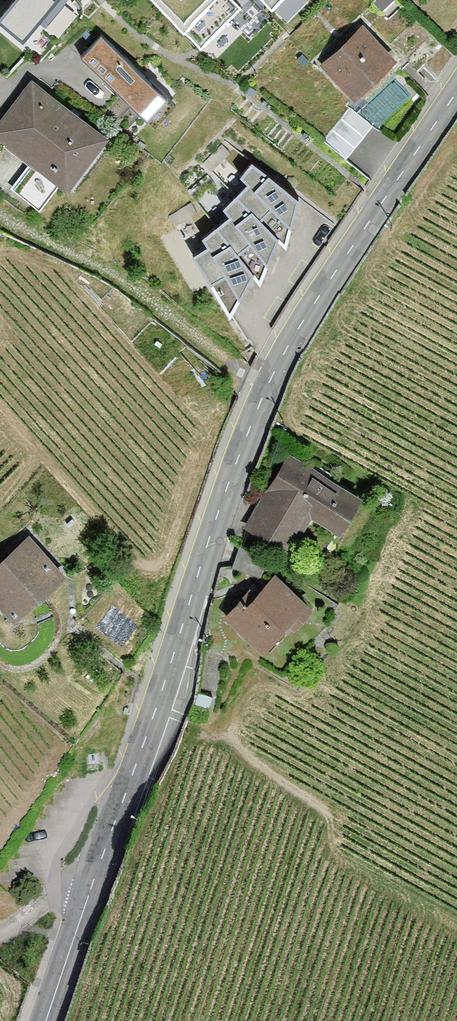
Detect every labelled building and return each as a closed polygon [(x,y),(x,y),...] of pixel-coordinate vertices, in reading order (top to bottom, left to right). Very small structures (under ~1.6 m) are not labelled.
[(0,2),(0,26),(15,39),(51,0),(1,0),(0,2)] [(193,42),(202,52),(244,11),(233,1),(235,0),(152,0),(193,42)] [(277,9),(286,0),(268,0),(277,9)] [(328,21),(379,90),(335,145),(359,162),(429,61),(408,47),(369,0),(353,0),(328,21)] [(182,106),(106,35),(82,59),(100,76),(156,133),(182,106)] [(0,125),(0,138),(42,170),(21,197),(44,214),(63,188),(71,194),(113,139),(34,80),(0,125)] [(303,201),(228,142),(208,166),(213,171),(282,239),(290,247),(303,201)] [(282,239),(213,171),(190,191),(198,200),(257,275),(265,284),(282,239)] [(257,275),(198,200),(172,215),(234,317),(257,275)] [(369,495),(291,452),(251,523),(296,547),(312,518),(346,536),(369,495)] [(18,626),(70,577),(31,536),(0,566),(0,607),(18,626)] [(235,543),(228,565),(253,576),(263,563),(235,543)] [(228,616),(269,654),(317,602),(284,571),(262,594),(255,587),(228,616)]
